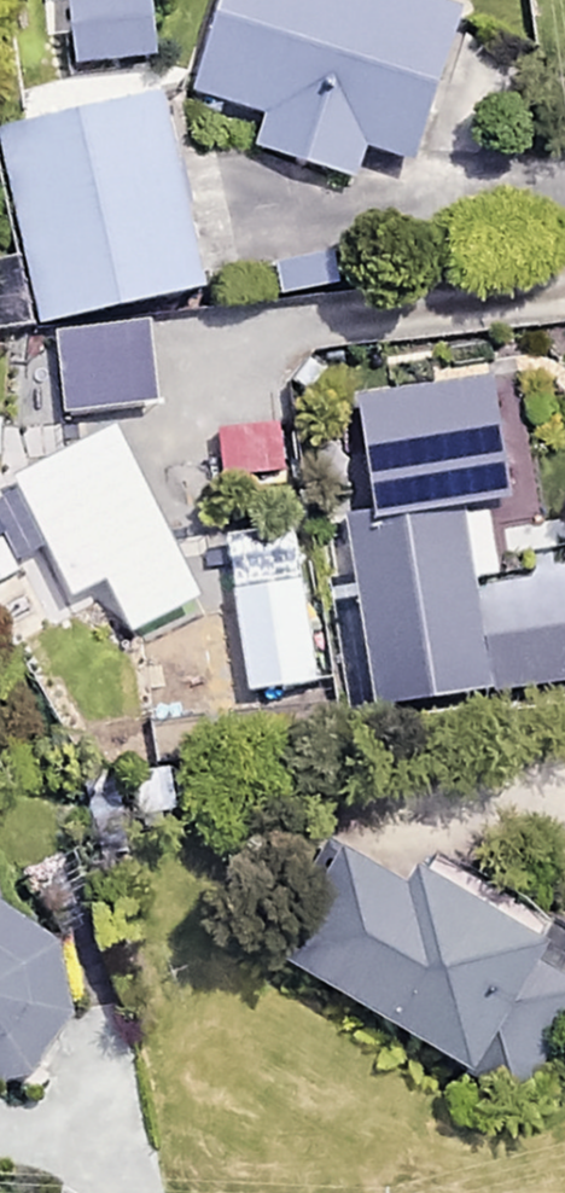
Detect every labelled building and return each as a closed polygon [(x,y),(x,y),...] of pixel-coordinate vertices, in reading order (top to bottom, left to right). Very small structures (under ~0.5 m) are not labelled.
[(148,0),(62,0),(67,62),(152,54),(148,0)] [(438,0),(217,0),(193,87),(268,108),(257,149),(351,175),(361,142),(415,156),(457,5),(438,0)] [(162,96),(0,128),(0,139),(36,319),(200,286),(162,96)] [(491,378),(357,393),(370,507),(347,510),(369,700),(564,677),(564,627),(477,637),(462,503),(505,498),(491,378)] [(166,578),(170,381),(117,381),(114,577),(166,578)] [(288,584),(232,588),(238,669),(294,665),(288,584)] [(200,705),(137,710),(141,761),(204,756),(200,705)] [(271,955),(483,1078),(492,1063),(529,1085),(564,1024),(564,950),(425,869),(414,888),(336,843),(271,955)] [(76,1018),(67,944),(0,897),(0,1075),(36,1070),(76,1018)]
